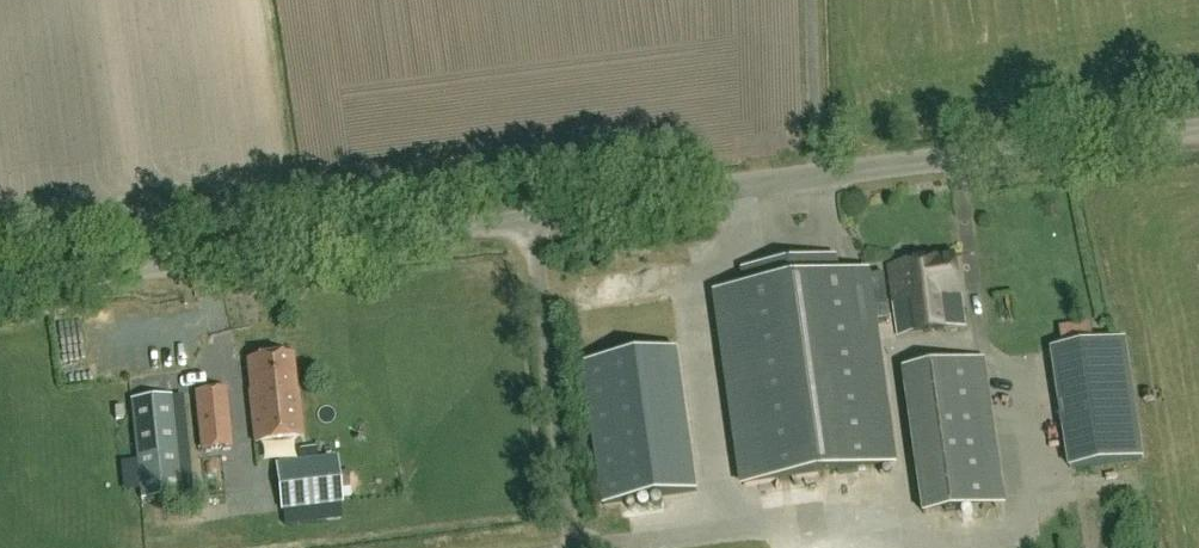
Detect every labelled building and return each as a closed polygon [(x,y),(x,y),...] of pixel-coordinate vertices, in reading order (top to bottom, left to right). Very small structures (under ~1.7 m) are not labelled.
[(888,266),(898,336),(965,326),(955,257),(888,266)] [(891,466),(869,308),(886,306),(882,274),(865,277),(864,272),(716,293),(742,487),(891,466)] [(1059,337),(1068,455),(1143,450),(1135,331),(1059,337)] [(250,392),(255,443),(303,438),(298,393),(295,393),(290,355),(249,360),(253,392),(250,392)] [(903,372),(924,514),(1005,502),(985,360),(903,372)] [(164,387),(185,384),(183,372),(163,375),(164,387)] [(200,452),(233,448),(226,389),(194,392),(200,452)] [(141,499),(181,495),(171,397),(131,401),(141,499)] [(278,463),(283,509),(340,503),(335,457),(278,463)] [(1109,534),(1099,535),(1099,547),(1109,547),(1109,534)]
